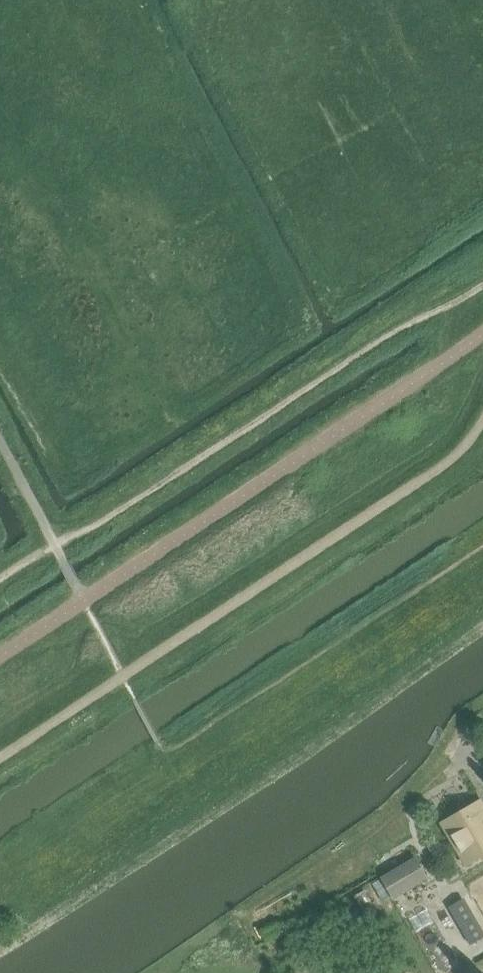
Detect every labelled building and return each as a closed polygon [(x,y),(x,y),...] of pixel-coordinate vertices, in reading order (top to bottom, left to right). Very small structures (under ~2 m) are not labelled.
[(440,823),(465,865),(482,855),(482,803),(480,799),(440,823)] [(415,855),(380,875),(393,896),(427,876),(415,855)] [(449,906),(471,944),(482,937),(482,936),(461,899),(449,906)] [(423,950),(436,972),(457,972),(462,970),(444,939),(423,950)]
